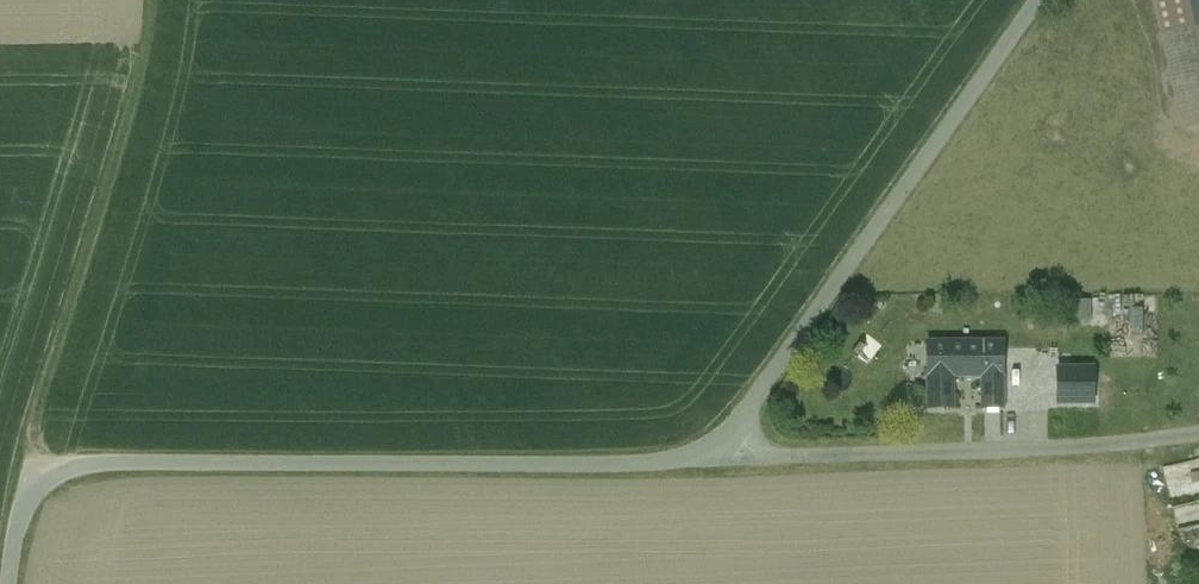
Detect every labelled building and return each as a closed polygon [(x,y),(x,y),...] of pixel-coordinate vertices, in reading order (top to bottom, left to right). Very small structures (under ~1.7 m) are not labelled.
[(1190,27),(1184,0),(1156,0),(1164,33),(1190,27)] [(1190,27),(1191,29),(1198,27),(1198,0),(1184,0),(1190,27)] [(1164,33),(1185,129),(1198,126),(1198,27),(1191,29),(1190,27),(1164,33)] [(1089,318),(1090,299),(1068,299),(1067,318),(1089,318)] [(1111,333),(1140,332),(1140,303),(1111,304),(1111,333)] [(929,376),(929,409),(953,409),(952,376),(984,375),(1002,375),(1004,375),(1003,342),(927,343),(927,376),(929,376)] [(1094,367),(1056,368),(1057,404),(1095,403),(1094,367)] [(1003,409),(1002,375),(984,375),(984,409),(1003,409)] [(1164,464),(1173,504),(1198,498),(1198,457),(1164,464)]
